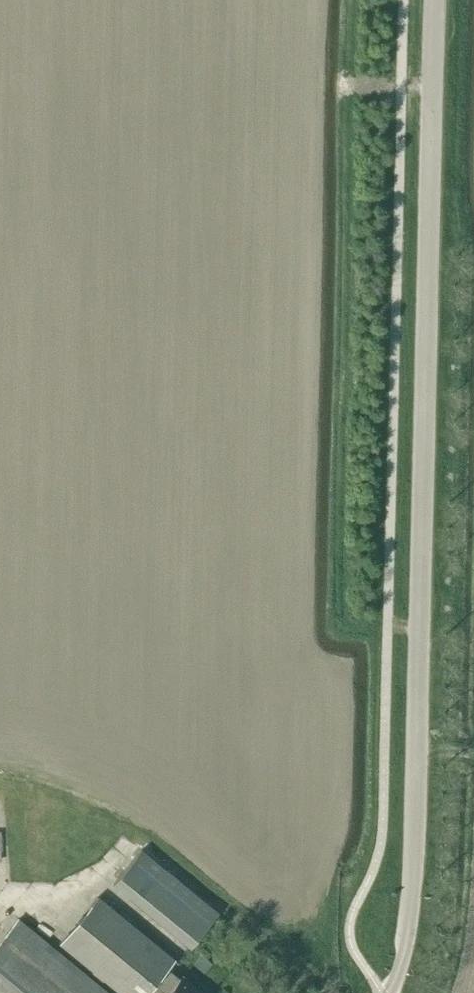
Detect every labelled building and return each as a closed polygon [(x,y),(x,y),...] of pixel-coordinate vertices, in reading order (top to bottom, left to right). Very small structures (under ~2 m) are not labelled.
[(114,882),(191,946),(218,912),(141,849),(114,882)] [(181,975),(179,979),(167,969),(174,960),(97,896),(58,943),(119,992),(147,992),(151,987),(158,992),(203,992),(181,975)] [(18,919),(0,942),(0,992),(108,992),(18,919)]
